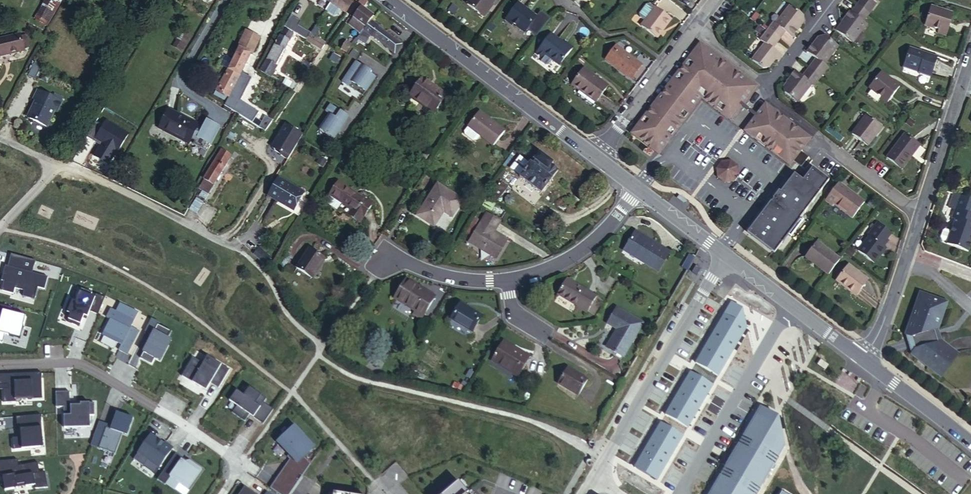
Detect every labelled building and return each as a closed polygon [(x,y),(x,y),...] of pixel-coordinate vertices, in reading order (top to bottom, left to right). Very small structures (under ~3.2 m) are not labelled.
[(50,0),(46,0),(36,19),(48,25),(62,1),(61,0),(59,0),(57,4),(50,0)] [(149,5),(158,10),(161,2),(157,0),(151,0),(149,5)] [(200,0),(196,0),(190,10),(204,18),(211,7),(200,0)] [(354,3),(349,0),(333,0),(331,4),(346,14),(354,3)] [(466,5),(482,17),(488,10),(487,9),(493,0),(470,0),(466,5)] [(685,12),(671,0),(660,0),(656,5),(676,23),(685,12)] [(858,5),(870,13),(876,6),(871,2),(873,0),(861,0),(858,5)] [(516,3),(505,18),(513,24),(524,33),(535,17),(516,3)] [(337,15),(341,10),(331,4),(326,11),(334,16),(337,15)] [(639,17),(644,21),(654,8),(648,4),(645,4),(638,14),(639,17)] [(158,10),(149,5),(144,13),(153,18),(158,10)] [(796,29),(803,20),(802,14),(790,5),(776,24),(774,22),(767,32),(779,41),(785,32),(792,37),(797,30),(796,29)] [(870,13),(858,5),(852,13),(849,12),(843,20),(845,20),(836,32),(852,44),(866,25),(863,23),(870,13)] [(644,21),(640,26),(656,37),(670,18),(654,7),(654,8),(644,21)] [(925,25),(939,29),(948,32),(953,14),(931,7),(925,25)] [(361,34),(374,17),(362,8),(349,25),(361,34)] [(292,17),(285,28),(294,33),(299,25),(300,26),(302,22),(292,17)] [(513,24),(505,18),(503,21),(511,27),(513,24)] [(371,22),(362,35),(369,41),(373,36),(395,53),(402,45),(371,22)] [(299,25),(294,33),(307,41),(311,35),(312,34),(300,26),(299,25)] [(184,30),(174,46),(182,51),(192,35),(184,30)] [(284,30),(261,72),(271,78),(277,68),(275,67),(293,35),(284,30)] [(214,97),(225,104),(231,108),(235,101),(239,100),(242,93),(241,89),(234,86),(250,54),(252,55),(260,39),(246,32),(240,45),(238,48),(239,49),(233,61),(228,72),(217,91),(214,97)] [(773,49),(779,41),(767,32),(760,40),(765,44),(752,61),(763,69),(769,68),(775,60),(777,61),(781,55),(773,49)] [(571,49),(564,44),(563,45),(556,40),(557,39),(550,34),(536,53),(543,59),(541,61),(545,65),(548,65),(552,59),(559,65),(571,49)] [(1,55),(25,50),(21,35),(0,39),(0,57),(1,55)] [(307,41),(321,50),(326,44),(311,35),(307,41)] [(808,68),(820,77),(828,68),(824,64),(837,46),(825,36),(817,38),(806,52),(815,58),(808,68)] [(342,50),(347,53),(351,45),(347,42),(342,50)] [(699,43),(631,134),(653,151),(700,89),(735,115),(751,93),(756,86),(699,43)] [(605,60),(609,62),(619,48),(616,45),(605,60)] [(619,48),(609,62),(632,80),(633,77),(641,68),(642,65),(619,48)] [(911,50),(903,70),(930,80),(937,59),(911,50)] [(228,70),(233,61),(225,57),(221,67),(228,70)] [(368,96),(379,75),(354,63),(343,84),(368,96)] [(43,69),(35,66),(30,80),(37,83),(43,69)] [(641,68),(633,77),(636,80),(644,70),(641,68)] [(813,86),(820,77),(808,68),(802,76),(794,70),(788,77),(789,79),(783,87),(784,93),(797,103),(811,84),(813,86)] [(584,69),(572,85),(596,102),(608,86),(584,69)] [(869,90),(882,100),(888,105),(900,88),(881,74),(869,90)] [(422,79),(410,96),(434,113),(446,96),(422,79)] [(286,80),(283,84),(292,89),(293,87),(294,88),(295,85),(286,80)] [(700,89),(653,151),(658,154),(700,99),(730,121),(735,115),(700,89)] [(352,121),(355,117),(367,99),(359,93),(344,115),(352,121)] [(65,104),(41,94),(37,103),(39,104),(38,106),(41,107),(40,109),(37,110),(33,119),(34,123),(52,130),(59,112),(61,113),(65,104)] [(367,99),(355,117),(358,120),(371,101),(367,99)] [(800,152),(810,139),(765,104),(748,127),(793,162),(800,152)] [(241,117),(246,120),(252,110),(247,108),(241,117)] [(160,129),(183,141),(189,144),(199,125),(193,122),(169,110),(160,129)] [(479,111),(467,127),(468,128),(479,136),(493,147),(504,131),(479,111)] [(866,115),(852,134),(867,146),(881,127),(866,115)] [(239,119),(237,122),(253,132),(255,129),(239,119)] [(212,147),(222,128),(208,121),(199,141),(212,147)] [(259,128),(265,132),(270,125),(263,121),(259,127),(259,128)] [(303,135),(286,125),(272,148),(281,153),(281,156),(288,160),(303,135)] [(793,162),(748,127),(744,132),(789,167),(793,162)] [(479,136),(468,128),(464,133),(465,136),(472,142),(476,141),(479,136)] [(910,155),(918,144),(905,134),(887,158),(903,170),(913,157),(910,155)] [(230,135),(226,140),(231,143),(235,138),(230,135)] [(921,146),(918,144),(910,155),(913,157),(921,146)] [(222,151),(204,180),(205,181),(200,190),(203,192),(200,196),(206,200),(232,158),(222,151)] [(809,158),(800,152),(793,162),(801,168),(809,158)] [(729,161),(722,161),(717,168),(718,176),(725,181),(733,180),(737,173),(736,166),(729,161)] [(530,163),(519,177),(541,194),(552,179),(530,163)] [(276,178),(282,168),(276,165),(271,175),(276,178)] [(779,189),(776,192),(804,213),(829,179),(813,166),(803,179),(794,172),(781,190),(779,189)] [(261,192),(266,195),(276,178),(271,175),(261,192)] [(279,178),(268,197),(293,212),(304,193),(279,178)] [(502,182),(490,196),(497,201),(509,187),(502,182)] [(437,184),(417,216),(434,227),(443,213),(452,218),(463,201),(437,184)] [(865,205),(838,184),(824,202),(833,209),(835,206),(854,220),(865,205)] [(351,211),(347,216),(359,224),(374,203),(363,196),(362,198),(350,190),(341,204),(351,211)] [(775,199),(749,234),(774,253),(781,243),(782,243),(788,235),(798,222),(797,221),(804,213),(776,192),(778,195),(780,196),(777,200),(775,199)] [(197,199),(190,210),(197,214),(204,203),(197,199)] [(946,243),(968,250),(970,241),(970,206),(963,203),(960,210),(954,208),(951,217),(955,219),(946,243)] [(487,214),(470,242),(481,249),(480,250),(494,258),(505,241),(492,232),(499,221),(487,214)] [(800,223),(798,222),(788,235),(790,237),(800,223)] [(878,223),(873,229),(886,239),(891,234),(878,223)] [(941,239),(947,241),(950,230),(945,228),(943,230),(940,236),(941,239)] [(885,249),(883,247),(881,246),(886,239),(873,229),(868,235),(869,236),(857,250),(873,263),(885,249)] [(635,232),(626,247),(644,259),(642,262),(658,272),(670,253),(635,232)] [(832,270),(844,254),(821,235),(811,248),(821,256),(819,259),(832,270)] [(644,259),(626,247),(623,251),(642,262),(644,259)] [(261,248),(254,256),(264,264),(270,257),(261,248)] [(309,248),(296,269),(312,279),(325,259),(309,248)] [(808,252),(819,259),(821,256),(811,248),(808,252)] [(849,248),(844,254),(849,258),(854,252),(849,248)] [(4,282),(1,291),(14,295),(15,289),(24,291),(23,297),(35,300),(38,288),(45,290),(48,278),(32,273),(36,261),(11,254),(8,267),(6,266),(3,275),(6,276),(4,282)] [(690,267),(694,259),(689,256),(685,264),(690,267)] [(700,267),(695,264),(690,272),(695,275),(700,267)] [(848,265),(835,280),(855,295),(867,280),(848,265)] [(427,294),(428,292),(406,279),(393,299),(414,311),(413,314),(422,320),(435,299),(427,294)] [(557,294),(588,312),(597,297),(566,279),(557,294)] [(67,322),(80,327),(84,316),(88,317),(90,311),(98,315),(105,298),(96,294),(95,298),(91,296),(92,293),(81,288),(76,302),(70,299),(65,312),(70,314),(67,322)] [(946,301),(917,291),(903,332),(904,333),(910,335),(913,347),(910,352),(909,352),(916,358),(920,357),(920,361),(939,376),(958,352),(940,338),(934,334),(932,328),(937,326),(946,301)] [(597,297),(588,312),(594,316),(603,300),(597,297)] [(461,303),(451,320),(472,332),(482,316),(461,303)] [(138,313),(121,304),(117,313),(112,310),(107,318),(111,320),(103,336),(118,343),(119,342),(122,343),(119,350),(127,355),(139,331),(131,327),(138,313)] [(2,342),(5,334),(9,336),(20,339),(23,326),(25,316),(10,313),(11,308),(0,305),(0,318),(3,319),(1,324),(0,324),(0,342),(2,342)] [(618,329),(607,348),(622,357),(642,323),(616,309),(608,323),(618,329)] [(152,335),(140,359),(151,364),(154,358),(160,361),(168,346),(164,344),(171,332),(158,325),(159,323),(151,320),(145,332),(152,335)] [(937,326),(932,328),(934,334),(940,338),(937,326)] [(910,335),(904,333),(910,352),(913,347),(910,335)] [(503,342),(491,361),(517,377),(529,357),(503,342)] [(197,385),(207,391),(213,382),(221,387),(232,370),(209,356),(204,364),(194,357),(182,376),(193,383),(196,378),(199,380),(197,385)] [(567,367),(557,384),(578,396),(587,380),(567,367)] [(0,375),(0,386),(9,385),(9,390),(3,390),(4,404),(16,403),(16,400),(15,399),(32,398),(32,400),(42,399),(41,374),(0,375)] [(236,391),(230,401),(237,406),(232,413),(245,422),(250,415),(251,412),(255,415),(253,417),(263,424),(274,409),(264,403),(267,399),(250,387),(244,396),(236,391)] [(64,428),(90,428),(90,416),(95,416),(94,404),(81,404),(81,406),(70,406),(70,392),(56,392),(56,407),(64,407),(64,428)] [(786,446),(779,417),(761,407),(710,493),(758,493),(786,446)] [(107,428),(108,424),(99,421),(91,445),(115,454),(122,434),(127,436),(134,418),(117,412),(112,426),(111,429),(107,428)] [(18,438),(13,438),(14,450),(44,448),(41,415),(16,417),(17,430),(20,430),(21,438),(18,438)] [(295,425),(278,441),(292,456),(294,458),(288,466),(303,476),(310,465),(303,460),(304,459),(315,447),(295,425)] [(151,435),(134,459),(144,466),(148,460),(159,468),(172,448),(165,443),(164,446),(159,442),(159,441),(151,435)] [(176,453),(158,479),(165,484),(166,483),(174,489),(179,483),(188,489),(201,469),(191,462),(188,465),(184,463),(186,461),(176,453)] [(270,488),(272,489),(284,473),(298,483),(303,476),(288,466),(294,458),(292,456),(270,488)] [(48,488),(45,472),(40,473),(38,463),(19,466),(18,460),(0,461),(0,472),(1,477),(3,477),(5,491),(18,488),(17,486),(26,484),(26,487),(35,485),(36,489),(48,488)] [(272,489),(279,493),(290,493),(298,483),(284,473),(272,489)] [(444,493),(465,493),(462,490),(464,488),(459,481),(444,493)]
